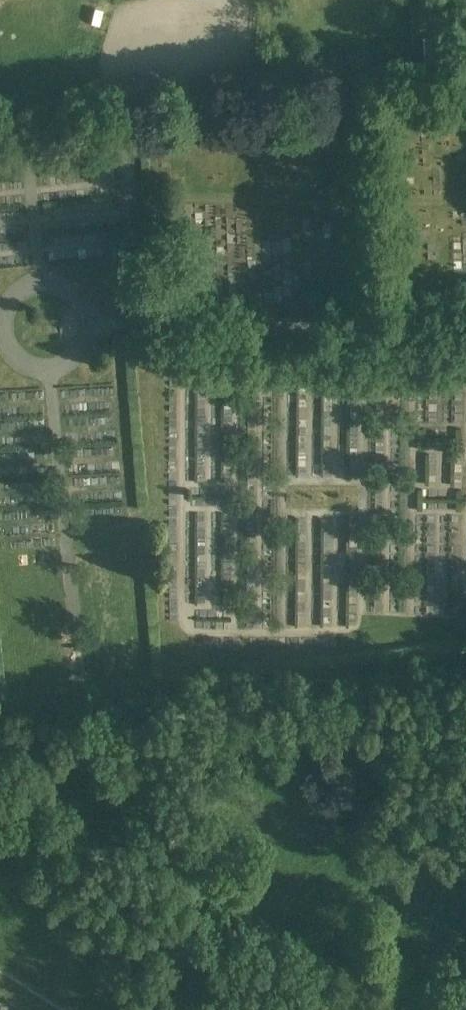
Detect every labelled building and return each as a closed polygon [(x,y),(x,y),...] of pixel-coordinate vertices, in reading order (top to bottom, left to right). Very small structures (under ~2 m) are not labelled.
[(116,387),(66,390),(67,404),(117,402),(116,387)] [(259,592),(229,591),(229,610),(259,611),(259,592)] [(14,1007),(0,1000),(0,1009),(12,1009),(14,1007)]
